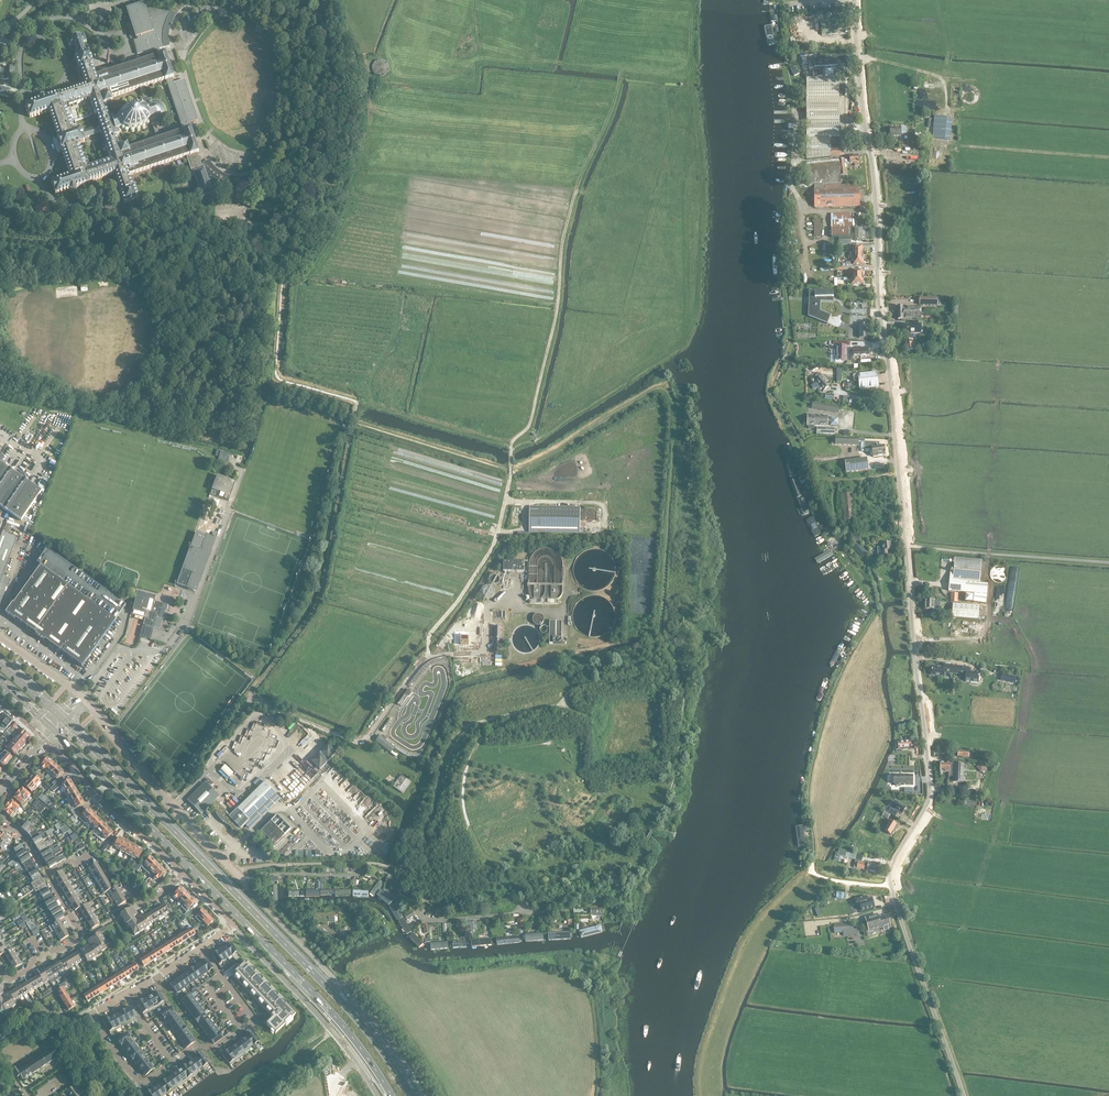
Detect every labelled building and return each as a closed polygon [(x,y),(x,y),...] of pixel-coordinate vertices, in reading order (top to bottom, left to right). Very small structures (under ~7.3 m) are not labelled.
[(170,28),(170,27),(171,26),(171,24),(172,22),(173,21),(173,20),(174,19),(175,17),(176,16),(177,15),(178,14),(179,12),(180,11),(182,9),(184,8),(185,7),(187,6),(189,5),(191,4),(192,4),(193,3),(192,0),(183,0),(182,1),(181,1),(179,3),(178,4),(177,5),(176,6),(174,7),(173,9),(172,9),(171,11),(170,13),(162,11),(145,8),(144,4),(126,10),(136,38),(137,37),(137,40),(134,41),(137,54),(156,50),(158,56),(157,56),(153,58),(138,63),(95,77),(91,65),(92,64),(88,53),(86,53),(84,48),(82,42),(86,40),(84,35),(80,36),(72,38),(72,39),(68,40),(70,46),(74,45),(78,56),(75,57),(79,69),(80,69),(83,79),(86,87),(60,95),(60,94),(46,99),(46,98),(43,97),(40,98),(39,100),(39,101),(26,105),(30,118),(50,111),(58,136),(58,137),(57,137),(61,150),(62,150),(71,176),(51,182),(56,195),(69,190),(70,191),(72,192),(75,191),(76,189),(76,188),(90,183),(89,182),(115,173),(121,191),(120,191),(124,203),(138,199),(133,187),(132,187),(128,175),(186,156),(192,173),(194,172),(202,196),(212,193),(211,189),(220,179),(222,181),(227,182),(228,183),(230,183),(232,184),(234,184),(235,184),(238,184),(239,184),(240,184),(244,184),(246,184),(248,183),(249,183),(251,183),(253,182),(251,175),(249,176),(247,176),(246,177),(245,177),(243,177),(242,177),(240,177),(238,177),(237,177),(235,177),(233,177),(231,176),(229,176),(227,175),(226,175),(225,174),(223,173),(221,173),(221,172),(219,171),(218,170),(216,169),(215,168),(215,167),(213,166),(212,164),(211,163),(210,162),(209,160),(203,163),(203,165),(202,165),(198,153),(190,128),(189,129),(187,124),(198,120),(184,80),(174,83),(172,78),(173,77),(165,54),(165,53),(162,54),(160,48),(170,46),(169,45),(169,43),(169,40),(169,38),(169,37),(169,35),(169,32),(169,30),(170,29),(170,28)] [(772,28),(765,29),(768,46),(775,45),(772,28)] [(814,58),(815,67),(845,65),(845,56),(825,57),(825,55),(819,55),(819,57),(814,58)] [(376,74),(386,76),(389,62),(375,59),(373,70),(376,71),(376,74)] [(796,66),(790,69),(794,76),(799,74),(796,66)] [(0,69),(0,79),(4,80),(13,80),(13,68),(5,68),(5,69),(3,69),(1,69),(0,69)] [(839,101),(839,77),(806,78),(806,102),(839,101)] [(9,97),(10,90),(0,88),(0,95),(9,97)] [(839,101),(806,102),(807,122),(840,121),(839,101)] [(935,116),(933,138),(950,140),(952,122),(949,122),(950,118),(935,116)] [(840,121),(807,122),(807,138),(831,138),(840,138),(840,121)] [(901,128),(890,127),(890,135),(901,136),(901,132),(905,132),(905,126),(901,126),(901,128)] [(831,138),(807,138),(807,159),(830,157),(830,155),(829,155),(829,152),(831,152),(831,150),(831,138)] [(843,148),(831,150),(831,152),(829,152),(829,155),(830,155),(830,157),(844,155),(843,148)] [(859,166),(858,155),(849,156),(849,157),(843,158),(843,159),(807,163),(807,184),(842,183),(841,176),(846,175),(844,164),(850,163),(850,164),(854,163),(855,166),(859,166)] [(815,185),(815,189),(815,208),(859,206),(859,188),(854,188),(854,185),(825,186),(825,185),(815,185)] [(47,201),(41,203),(40,203),(41,206),(34,208),(38,218),(46,215),(47,218),(52,216),(47,201)] [(851,214),(831,214),(831,228),(852,227),(851,214)] [(821,220),(813,220),(812,222),(814,223),(814,236),(821,236),(821,220)] [(849,237),(849,228),(831,228),(832,238),(838,237),(838,243),(850,243),(850,237),(849,237)] [(862,265),(862,259),(849,259),(849,263),(847,263),(846,263),(842,263),(842,264),(838,264),(838,267),(845,267),(850,267),(850,265),(853,265),(862,265)] [(99,286),(107,286),(108,281),(107,281),(108,279),(104,278),(104,281),(100,281),(99,286)] [(834,303),(833,290),(831,290),(831,289),(822,290),(822,288),(818,289),(818,290),(820,290),(808,290),(808,297),(806,297),(806,301),(808,301),(807,316),(828,325),(831,316),(821,311),(821,302),(834,303)] [(921,307),(903,307),(903,306),(897,307),(898,320),(903,320),(903,318),(921,318),(921,307)] [(904,324),(904,334),(921,333),(921,324),(918,324),(918,321),(911,321),(911,324),(904,324)] [(859,325),(859,338),(867,338),(868,325),(859,325)] [(905,340),(906,347),(906,350),(914,350),(914,349),(916,349),(916,345),(913,345),(913,339),(905,340)] [(836,350),(836,362),(841,363),(841,361),(846,361),(846,347),(837,346),(837,350),(836,350)] [(816,376),(811,381),(814,384),(818,388),(820,391),(820,390),(822,392),(827,388),(826,387),(830,383),(831,383),(823,375),(821,372),(816,376)] [(858,374),(854,375),(854,382),(859,381),(877,380),(876,372),(858,373),(858,374)] [(877,380),(859,381),(860,389),(878,388),(877,380)] [(812,406),(812,409),(839,413),(839,411),(840,407),(812,403),(812,406)] [(808,416),(807,427),(808,427),(808,429),(814,429),(814,427),(828,427),(828,425),(830,425),(830,427),(838,427),(839,419),(831,419),(828,419),(828,416),(808,416)] [(864,442),(864,449),(872,450),(873,457),(885,455),(885,453),(886,453),(886,452),(885,452),(884,445),(880,446),(879,442),(864,442)] [(220,451),(218,460),(228,462),(229,457),(230,453),(220,451)] [(812,454),(804,456),(807,465),(810,465),(815,464),(812,454)] [(793,458),(787,459),(790,477),(797,475),(793,458)] [(844,461),(845,467),(846,473),(868,470),(867,459),(844,461)] [(21,521),(42,491),(0,463),(0,506),(21,521)] [(236,482),(217,475),(210,494),(229,501),(236,482)] [(797,479),(791,481),(797,498),(803,495),(797,479)] [(854,519),(852,505),(851,493),(842,494),(845,520),(854,519)] [(804,498),(799,500),(804,515),(809,513),(804,498)] [(530,507),(530,531),(580,532),(580,508),(530,507)] [(813,517),(807,520),(810,526),(811,525),(813,529),(812,530),(815,536),(821,533),(813,517)] [(9,577),(4,575),(17,539),(8,535),(11,525),(10,525),(10,523),(7,521),(7,523),(6,523),(4,528),(0,540),(0,600),(9,577)] [(206,536),(197,532),(191,548),(190,551),(186,559),(184,566),(183,570),(177,585),(187,588),(187,589),(196,592),(215,539),(207,536),(206,536)] [(858,542),(859,542),(860,535),(852,534),(851,542),(858,542)] [(868,553),(861,545),(859,546),(857,543),(852,547),(855,550),(862,558),(868,553)] [(883,547),(877,547),(878,556),(888,555),(888,551),(891,550),(890,543),(882,543),(883,547)] [(840,565),(830,551),(824,555),(834,569),(840,565)] [(7,613),(15,619),(20,623),(64,562),(51,553),(7,613)] [(955,558),(953,573),(950,573),(949,591),(974,593),(973,602),(986,603),(987,594),(988,585),(980,584),(982,560),(955,558)] [(64,562),(20,623),(44,640),(88,580),(64,562)] [(503,562),(503,571),(503,572),(514,572),(514,567),(516,567),(516,572),(525,572),(525,562),(503,562)] [(88,580),(44,640),(59,651),(60,650),(93,605),(89,601),(99,587),(88,580)] [(132,610),(132,615),(145,618),(143,625),(145,626),(153,628),(154,628),(160,629),(162,620),(164,613),(164,610),(167,610),(168,605),(155,601),(156,598),(156,597),(137,592),(136,596),(134,603),(132,610)] [(972,603),(974,595),(966,594),(965,602),(972,603)] [(937,610),(938,601),(938,600),(929,600),(925,600),(924,609),(934,610),(937,610)] [(953,604),(951,617),(978,620),(979,607),(953,604)] [(93,605),(60,650),(59,651),(60,652),(61,651),(63,652),(62,653),(82,667),(115,621),(93,605)] [(562,622),(550,621),(549,644),(553,644),(553,645),(562,645),(562,622)] [(143,627),(140,637),(151,640),(154,629),(153,629),(153,628),(145,626),(145,627),(143,627)] [(481,632),(474,630),(472,639),(480,640),(481,632)] [(832,671),(837,673),(847,652),(842,650),(832,671)] [(943,667),(932,666),(931,675),(944,677),(944,672),(954,673),(955,666),(951,666),(951,665),(944,664),(943,667)] [(959,666),(959,667),(955,666),(954,673),(966,675),(965,681),(978,683),(979,672),(968,671),(969,668),(959,666)] [(836,676),(831,674),(822,696),(826,698),(836,676)] [(1016,677),(1013,677),(1002,674),(1001,680),(1011,682),(1015,683),(1016,677)] [(409,698),(405,695),(398,705),(402,708),(409,698)] [(8,717),(4,713),(0,718),(0,721),(1,722),(0,723),(0,727),(8,717)] [(8,717),(0,727),(0,733),(1,732),(0,731),(1,730),(3,732),(9,725),(11,727),(14,722),(8,717)] [(10,727),(6,732),(8,734),(10,735),(14,730),(13,729),(15,728),(17,725),(14,722),(11,727),(10,727)] [(19,734),(19,735),(27,741),(31,736),(23,730),(19,734)] [(18,736),(15,739),(23,746),(27,741),(19,735),(19,734),(17,733),(15,734),(18,736)] [(300,747),(306,741),(304,739),(308,736),(305,733),(296,742),(300,747)] [(376,741),(390,753),(395,747),(380,736),(376,741)] [(10,741),(9,743),(19,751),(23,746),(15,739),(12,742),(10,741)] [(911,741),(898,742),(898,745),(898,746),(898,749),(899,749),(902,749),(913,748),(915,748),(914,744),(911,744),(911,741)] [(19,751),(9,743),(7,745),(9,746),(7,749),(14,756),(19,751)] [(311,762),(320,770),(337,752),(328,744),(311,762)] [(405,751),(399,747),(396,751),(400,754),(405,757),(411,759),(417,760),(422,759),(424,759),(423,755),(419,755),(416,755),(413,755),(410,754),(408,753),(405,751)] [(5,751),(0,756),(8,763),(12,759),(11,758),(12,757),(5,751)] [(0,756),(0,765),(0,764),(4,767),(5,766),(8,763),(0,756)] [(41,767),(44,770),(45,771),(53,763),(48,758),(44,762),(41,765),(42,766),(41,767)] [(53,763),(45,771),(48,774),(45,778),(47,779),(58,767),(53,763)] [(964,764),(940,763),(940,772),(949,772),(949,776),(952,777),(952,782),(963,782),(964,764)] [(225,765),(219,772),(227,780),(233,773),(225,765)] [(58,767),(47,779),(47,780),(51,776),(54,778),(55,778),(56,779),(63,772),(58,767)] [(44,777),(41,774),(37,770),(34,774),(41,780),(44,777)] [(913,777),(913,775),(901,775),(896,774),(895,775),(892,775),(892,784),(895,784),(896,786),(902,784),(904,785),(905,784),(912,784),(913,779),(913,777)] [(33,775),(28,780),(36,787),(40,782),(33,775)] [(401,775),(393,786),(403,794),(411,782),(401,775)] [(260,776),(255,781),(259,786),(264,781),(260,776)] [(36,787),(28,780),(24,785),(31,792),(36,787)] [(62,786),(65,791),(74,786),(70,781),(62,786)] [(59,782),(54,786),(51,789),(53,792),(60,787),(59,786),(61,785),(59,782)] [(228,813),(215,801),(210,806),(216,812),(215,812),(216,813),(218,817),(220,820),(223,823),(225,824),(228,826),(229,826),(231,828),(231,829),(232,831),(234,830),(237,833),(243,828),(242,827),(275,793),(264,782),(230,815),(228,813)] [(219,797),(205,783),(187,800),(201,814),(210,806),(219,797)] [(74,786),(65,791),(63,793),(64,795),(65,795),(65,794),(67,793),(69,797),(77,792),(74,786)] [(22,788),(18,793),(26,800),(28,802),(29,800),(28,799),(31,795),(22,788)] [(69,797),(65,799),(68,805),(72,803),(81,798),(77,792),(69,797)] [(26,800),(18,793),(13,798),(22,805),(26,800)] [(81,798),(72,803),(76,808),(84,803),(81,798)] [(12,800),(7,805),(17,814),(19,812),(16,810),(19,807),(12,800)] [(891,809),(888,812),(895,817),(898,813),(897,813),(898,811),(902,814),(906,808),(895,801),(892,807),(892,808),(891,809)] [(35,808),(34,809),(37,811),(38,810),(41,813),(46,807),(40,802),(35,808)] [(7,805),(3,811),(12,819),(14,816),(15,816),(17,814),(7,805)] [(977,807),(977,808),(975,818),(991,820),(992,809),(977,807)] [(77,809),(72,813),(69,815),(71,818),(74,816),(79,812),(77,809)] [(89,809),(79,819),(84,823),(86,822),(93,814),(89,809)] [(93,814),(86,822),(90,826),(98,819),(93,814)] [(277,815),(260,831),(274,845),(291,829),(277,815)] [(26,821),(21,827),(25,831),(34,821),(32,819),(31,821),(29,824),(26,821)] [(98,819),(90,826),(93,829),(89,834),(90,836),(93,834),(103,823),(98,819)] [(34,821),(25,831),(29,835),(36,830),(32,827),(34,824),(35,824),(37,822),(35,820),(34,821)] [(888,824),(884,831),(890,834),(896,825),(890,821),(888,820),(886,822),(888,824)] [(103,823),(93,834),(97,838),(100,836),(108,828),(103,823)] [(803,826),(796,827),(799,846),(805,845),(803,826)] [(108,828),(100,836),(98,838),(103,842),(105,840),(106,840),(112,833),(108,828)] [(36,830),(29,835),(32,840),(42,834),(46,831),(45,829),(38,834),(36,830)] [(0,834),(0,839),(4,843),(7,840),(8,841),(8,840),(10,842),(13,837),(7,833),(5,835),(2,832),(0,834)] [(74,833),(74,834),(70,836),(69,836),(73,841),(78,838),(74,833)] [(42,834),(32,840),(35,844),(42,840),(45,838),(42,834)] [(79,838),(74,841),(77,846),(78,845),(82,842),(79,838)] [(125,841),(119,838),(115,846),(121,850),(125,841)] [(42,840),(35,844),(38,849),(52,841),(51,839),(47,841),(44,843),(42,840)] [(52,841),(38,849),(41,854),(48,849),(46,847),(49,845),(53,843),(52,841)] [(107,841),(101,850),(104,851),(106,848),(107,848),(110,843),(107,841)] [(125,841),(121,850),(126,853),(131,844),(125,841)] [(137,847),(131,844),(126,853),(132,856),(137,847)] [(13,855),(14,856),(24,850),(21,845),(14,849),(16,853),(13,855)] [(137,847),(132,856),(138,859),(143,850),(137,847)] [(48,849),(41,854),(44,858),(53,853),(54,853),(58,850),(57,848),(52,851),(50,852),(48,849)] [(53,853),(44,858),(47,863),(57,857),(55,855),(62,851),(60,849),(54,853),(53,853)] [(862,859),(863,856),(857,854),(857,853),(839,849),(838,852),(836,852),(834,860),(841,862),(842,857),(849,858),(855,860),(855,861),(854,867),(857,868),(864,870),(865,863),(862,862),(862,859)] [(13,863),(26,855),(26,853),(24,850),(14,856),(13,857),(14,860),(12,861),(8,864),(9,866),(11,865),(13,863)] [(26,855),(13,863),(11,865),(12,867),(14,866),(15,868),(29,860),(30,859),(28,856),(27,856),(26,855)] [(57,857),(47,863),(50,868),(66,858),(65,856),(61,858),(61,857),(57,859),(56,858),(57,858),(57,857)] [(145,865),(142,868),(146,872),(149,870),(156,862),(151,858),(144,865),(145,865)] [(32,864),(29,860),(15,868),(14,869),(16,871),(20,869),(21,871),(32,864)] [(134,870),(135,870),(139,863),(137,861),(131,868),(134,870)] [(149,870),(146,872),(151,876),(153,874),(161,867),(156,862),(149,870)] [(88,868),(91,873),(100,868),(96,863),(88,868)] [(865,863),(864,870),(875,872),(877,865),(865,863)] [(35,869),(32,864),(21,871),(22,871),(24,873),(25,875),(35,869)] [(161,867),(153,874),(155,876),(154,877),(157,880),(158,879),(159,879),(162,877),(161,876),(165,872),(161,867)] [(100,868),(91,873),(94,878),(103,873),(100,868)] [(38,874),(35,869),(25,875),(21,877),(22,880),(25,878),(26,877),(28,880),(38,874)] [(62,869),(53,874),(56,880),(65,874),(62,869)] [(103,873),(94,878),(98,883),(106,878),(103,873)] [(38,874),(28,880),(30,883),(27,884),(28,886),(41,878),(38,874)] [(65,874),(56,880),(60,885),(68,880),(65,874)] [(41,878),(31,884),(28,886),(21,891),(24,896),(34,890),(44,884),(45,884),(41,878)] [(106,878),(98,883),(101,888),(109,883),(106,878)] [(380,879),(370,893),(374,897),(385,883),(380,879)] [(68,880),(60,885),(63,890),(71,885),(68,880)] [(112,888),(109,883),(101,888),(104,894),(108,891),(112,888)] [(34,890),(24,896),(24,897),(30,893),(31,895),(36,892),(37,895),(47,889),(44,884),(34,890)] [(71,885),(63,890),(66,895),(74,890),(71,885)] [(117,886),(112,888),(108,891),(111,896),(120,891),(117,886)] [(174,895),(173,896),(176,899),(177,898),(179,900),(186,893),(181,888),(177,892),(176,891),(173,894),(174,895)] [(47,889),(37,895),(40,893),(41,896),(39,898),(40,899),(50,894),(47,889)] [(404,900),(397,889),(391,896),(395,899),(398,904),(404,900)] [(74,890),(66,895),(69,900),(77,895),(74,890)] [(393,900),(381,890),(376,895),(389,906),(393,900)] [(120,891),(111,896),(115,901),(123,896),(120,891)] [(186,893),(179,900),(183,904),(190,897),(186,893)] [(50,894),(40,899),(40,900),(37,902),(38,904),(44,900),(46,902),(52,898),(50,894)] [(77,895),(69,900),(72,905),(80,900),(77,895)] [(123,896),(115,901),(118,906),(126,901),(123,896)] [(866,896),(855,899),(857,906),(860,906),(861,911),(875,908),(872,898),(867,900),(866,896)] [(190,897),(183,904),(181,907),(187,913),(189,910),(188,909),(195,902),(190,897)] [(52,898),(46,902),(47,905),(45,907),(39,910),(39,911),(38,911),(39,913),(56,903),(55,903),(52,898)] [(172,906),(168,899),(164,901),(169,909),(172,906)] [(80,900),(72,905),(75,911),(79,908),(85,905),(84,903),(83,904),(80,900)] [(404,916),(396,902),(389,906),(397,920),(404,916)] [(43,914),(44,916),(58,908),(57,908),(58,907),(58,906),(56,903),(39,913),(43,911),(45,913),(43,914)] [(87,903),(85,905),(79,908),(82,913),(90,909),(87,903)] [(159,903),(156,904),(164,917),(169,914),(164,906),(161,907),(159,903)] [(131,907),(129,904),(111,915),(113,919),(119,915),(128,929),(130,928),(135,936),(149,927),(148,926),(144,918),(141,914),(136,918),(139,922),(136,924),(132,918),(134,916),(136,915),(136,914),(132,907),(131,907)] [(157,910),(154,911),(159,920),(164,917),(156,904),(154,906),(157,910)] [(58,909),(58,908),(44,916),(46,918),(52,914),(53,917),(61,912),(62,912),(59,909),(58,909)] [(601,908),(591,908),(591,914),(591,916),(602,916),(602,913),(602,909),(601,909),(601,908)] [(90,909),(82,913),(85,919),(93,914),(90,909)] [(148,909),(146,910),(154,923),(159,920),(154,911),(151,913),(148,909)] [(147,916),(144,918),(148,926),(154,923),(146,910),(144,911),(147,916)] [(197,915),(202,921),(208,915),(203,910),(197,915)] [(411,912),(405,916),(408,920),(415,915),(412,911),(411,912)] [(53,917),(47,921),(48,923),(51,921),(52,924),(57,921),(59,920),(64,917),(61,912),(53,917)] [(335,913),(314,913),(314,923),(335,922),(335,913)] [(93,914),(85,919),(88,924),(97,919),(98,918),(97,916),(95,917),(93,914)] [(887,915),(881,917),(878,918),(877,915),(877,914),(865,918),(869,931),(879,928),(878,926),(882,924),(883,927),(884,930),(889,928),(888,926),(890,925),(887,915)] [(208,915),(202,921),(207,927),(213,921),(208,915)] [(413,932),(404,917),(398,920),(407,935),(413,932)] [(97,919),(88,924),(91,929),(100,924),(97,919)] [(59,920),(57,921),(52,924),(51,925),(54,930),(62,925),(59,920)] [(180,923),(181,926),(189,938),(195,934),(192,928),(186,931),(183,926),(183,925),(181,922),(180,923)] [(833,924),(834,934),(843,933),(843,936),(857,935),(857,928),(853,929),(853,922),(833,924)] [(602,924),(577,930),(579,938),(604,931),(602,924)] [(62,925),(54,930),(57,935),(65,931),(62,925)] [(108,948),(103,939),(99,934),(106,930),(104,926),(86,937),(88,940),(87,941),(90,947),(95,944),(96,947),(90,950),(90,949),(89,949),(88,947),(87,946),(86,946),(83,948),(80,950),(79,950),(80,951),(85,959),(87,963),(102,954),(101,952),(108,948)] [(184,933),(179,936),(182,942),(189,938),(181,926),(180,927),(184,933)] [(65,931),(57,935),(60,941),(69,936),(65,931)] [(424,944),(413,932),(408,937),(419,949),(424,944)] [(544,933),(525,934),(525,941),(545,940),(544,933)] [(170,934),(169,935),(176,946),(182,942),(179,936),(174,939),(170,934)] [(520,934),(496,937),(496,944),(520,942),(520,934)] [(171,941),(166,944),(169,950),(176,946),(169,935),(167,935),(171,941)] [(492,937),(471,939),(471,947),(493,945),(492,937)] [(11,942),(16,940),(15,938),(6,943),(4,940),(0,943),(0,949),(11,942)] [(467,940),(451,941),(451,948),(468,947),(467,940)] [(157,941),(156,942),(163,954),(169,950),(166,944),(160,947),(157,941)] [(449,941),(430,942),(430,950),(449,949),(449,941)] [(0,949),(0,956),(4,953),(11,949),(9,947),(12,945),(11,942),(0,949)] [(158,949),(153,952),(156,958),(163,954),(156,942),(154,943),(158,949)] [(236,952),(230,943),(226,947),(232,955),(236,952)] [(232,955),(226,947),(221,950),(227,958),(232,955)] [(11,949),(4,953),(7,958),(15,953),(12,948),(11,949)] [(74,948),(72,950),(80,962),(85,959),(80,951),(77,953),(74,948)] [(73,955),(70,957),(75,965),(80,962),(72,950),(70,951),(73,955)] [(150,962),(143,950),(141,951),(145,957),(140,960),(143,966),(150,962)] [(144,950),(143,950),(150,962),(156,958),(153,952),(148,955),(144,950)] [(227,958),(221,950),(217,953),(223,961),(227,958)] [(15,953),(7,958),(10,963),(19,958),(15,953)] [(223,961),(217,953),(212,956),(218,964),(223,961)] [(64,954),(62,956),(70,968),(75,965),(70,957),(67,958),(64,954)] [(62,961),(60,963),(65,971),(70,968),(62,956),(60,957),(62,961)] [(19,958),(10,963),(14,969),(22,964),(19,958)] [(54,960),(52,961),(60,974),(65,971),(60,963),(59,963),(57,964),(54,960)] [(212,969),(206,960),(202,963),(208,971),(212,969)] [(52,967),(49,969),(55,977),(60,974),(52,961),(50,963),(52,967)] [(126,961),(125,962),(132,973),(139,969),(135,963),(130,967),(126,961)] [(127,968),(122,971),(126,977),(132,973),(125,962),(124,963),(127,968)] [(245,962),(231,975),(272,1018),(266,1024),(272,1030),(270,1032),(273,1034),(274,1033),(275,1034),(285,1024),(286,1026),(293,1020),(292,1018),(295,1015),(252,969),(245,962)] [(208,971),(202,963),(198,966),(203,975),(208,971)] [(44,966),(42,967),(50,980),(55,977),(49,969),(47,970),(44,966)] [(203,975),(198,966),(193,969),(199,978),(203,975)] [(39,975),(44,984),(50,980),(42,967),(39,969),(42,973),(39,975)] [(113,969),(112,970),(119,981),(126,977),(122,971),(117,975),(113,969)] [(199,978),(193,969),(189,972),(195,981),(199,978)] [(114,976),(109,979),(113,985),(119,981),(112,970),(111,971),(114,976)] [(195,981),(189,972),(184,975),(190,984),(195,981)] [(34,973),(31,974),(39,987),(44,984),(39,975),(36,977),(34,973)] [(32,979),(29,981),(34,990),(39,987),(31,974),(29,975),(32,979)] [(190,984),(184,975),(180,978),(186,987),(190,984)] [(101,977),(99,978),(107,989),(113,985),(109,979),(104,983),(101,977)] [(101,984),(96,987),(100,994),(107,989),(99,978),(98,979),(101,984)] [(186,987),(180,978),(176,981),(182,990),(186,987)] [(24,979),(21,980),(29,993),(34,990),(29,981),(26,983),(24,979)] [(22,986),(19,987),(24,996),(29,993),(21,980),(19,982),(22,986)] [(182,990),(176,981),(171,984),(177,993),(182,990)] [(62,988),(56,991),(60,998),(66,994),(63,989),(66,987),(63,984),(61,986),(62,988)] [(13,985),(11,986),(19,999),(24,996),(19,987),(16,989),(13,985)] [(88,985),(86,986),(94,998),(100,994),(96,987),(91,991),(88,985)] [(11,992),(9,993),(14,1002),(19,999),(11,986),(9,988),(11,992)] [(94,998),(86,986),(85,987),(89,992),(83,996),(87,1002),(94,998)] [(159,992),(153,995),(160,1007),(165,1004),(159,992)] [(1,1014),(16,1005),(14,1002),(9,993),(8,993),(2,997),(5,1002),(3,1003),(0,999),(0,1012),(1,1014)] [(66,994),(60,998),(64,1004),(76,997),(75,996),(70,999),(66,994)] [(153,995),(148,998),(154,1009),(160,1007),(153,995)] [(185,999),(182,1001),(185,1006),(193,1000),(190,995),(189,996),(187,997),(185,999)] [(76,997),(64,1004),(68,1011),(75,1007),(72,1002),(77,998),(76,997)] [(148,998),(143,1001),(149,1012),(154,1009),(148,998)] [(193,1000),(185,1006),(188,1010),(197,1004),(193,1000)] [(143,1001),(137,1004),(143,1015),(149,1012),(143,1001)] [(197,1004),(188,1010),(191,1014),(200,1008),(197,1004)] [(131,1008),(125,1011),(132,1022),(137,1019),(131,1008)] [(170,1008),(160,1015),(164,1020),(173,1013),(170,1008)] [(200,1008),(191,1014),(195,1019),(203,1012),(200,1008)] [(125,1011),(120,1013),(126,1025),(132,1022),(125,1011)] [(203,1012),(195,1019),(198,1023),(206,1017),(203,1012)] [(120,1013),(115,1016),(121,1028),(126,1025),(120,1013)] [(173,1013),(164,1020),(167,1024),(167,1025),(177,1018),(173,1013)] [(115,1016),(109,1019),(116,1031),(121,1028),(115,1016)] [(206,1017),(198,1023),(201,1027),(209,1021),(206,1017)] [(167,1024),(166,1025),(170,1030),(180,1023),(177,1018),(167,1025),(167,1024)] [(109,1019),(104,1022),(110,1034),(116,1031),(109,1019)] [(209,1021),(201,1027),(204,1031),(212,1025),(209,1021)] [(180,1023),(170,1030),(173,1035),(184,1028),(180,1023)] [(212,1025),(204,1031),(207,1035),(215,1029),(212,1025)] [(184,1028),(173,1035),(177,1040),(178,1039),(187,1032),(184,1028)] [(215,1029),(207,1035),(210,1040),(219,1034),(215,1029)] [(41,1042),(45,1047),(58,1037),(55,1032),(41,1042)] [(128,1032),(118,1041),(122,1046),(132,1037),(128,1032)] [(187,1032),(178,1039),(182,1044),(183,1044),(182,1043),(191,1037),(187,1032)] [(252,1033),(247,1037),(253,1045),(258,1041),(252,1033)] [(219,1034),(210,1040),(214,1044),(222,1038),(219,1034)] [(132,1037),(122,1046),(126,1051),(134,1044),(136,1043),(132,1037)] [(191,1037),(182,1043),(183,1044),(186,1048),(194,1042),(191,1037)] [(247,1037),(242,1040),(248,1049),(253,1045),(247,1037)] [(242,1040),(237,1044),(243,1052),(248,1049),(242,1040)] [(134,1044),(126,1051),(130,1056),(138,1049),(140,1047),(136,1043),(134,1044)] [(237,1044),(232,1048),(240,1058),(245,1054),(244,1052),(243,1052),(237,1044)] [(138,1049),(130,1056),(134,1061),(143,1053),(143,1054),(144,1053),(140,1047),(138,1049)] [(232,1048),(227,1051),(235,1062),(240,1058),(232,1048)] [(23,1081),(57,1058),(52,1050),(29,1064),(27,1061),(23,1063),(26,1067),(17,1072),(15,1069),(12,1071),(17,1078),(20,1077),(23,1081)] [(227,1051),(223,1055),(230,1065),(235,1062),(227,1051)] [(143,1053),(134,1061),(138,1066),(147,1058),(143,1054),(143,1053)] [(201,1055),(196,1059),(202,1067),(203,1069),(209,1065),(201,1055)] [(147,1058),(138,1066),(142,1071),(151,1063),(147,1058)] [(196,1059),(191,1062),(197,1070),(202,1067),(196,1059)] [(191,1062),(186,1066),(194,1076),(199,1072),(197,1070),(191,1062)] [(151,1063),(142,1071),(145,1076),(155,1068),(151,1063)] [(186,1066),(181,1070),(188,1080),(194,1076),(186,1066)] [(181,1070),(176,1073),(183,1084),(188,1080),(181,1070)] [(176,1073),(171,1077),(178,1087),(183,1084),(176,1073)] [(171,1077),(165,1081),(173,1091),(178,1087),(171,1077)] [(165,1081),(160,1084),(167,1094),(168,1095),(173,1091),(165,1081)] [(156,1088),(162,1095),(164,1095),(167,1094),(160,1084),(156,1088)] [(71,1095),(79,1095),(80,1095),(74,1086),(67,1091),(71,1095)] [(150,1092),(153,1095),(162,1095),(156,1088),(150,1092)]
